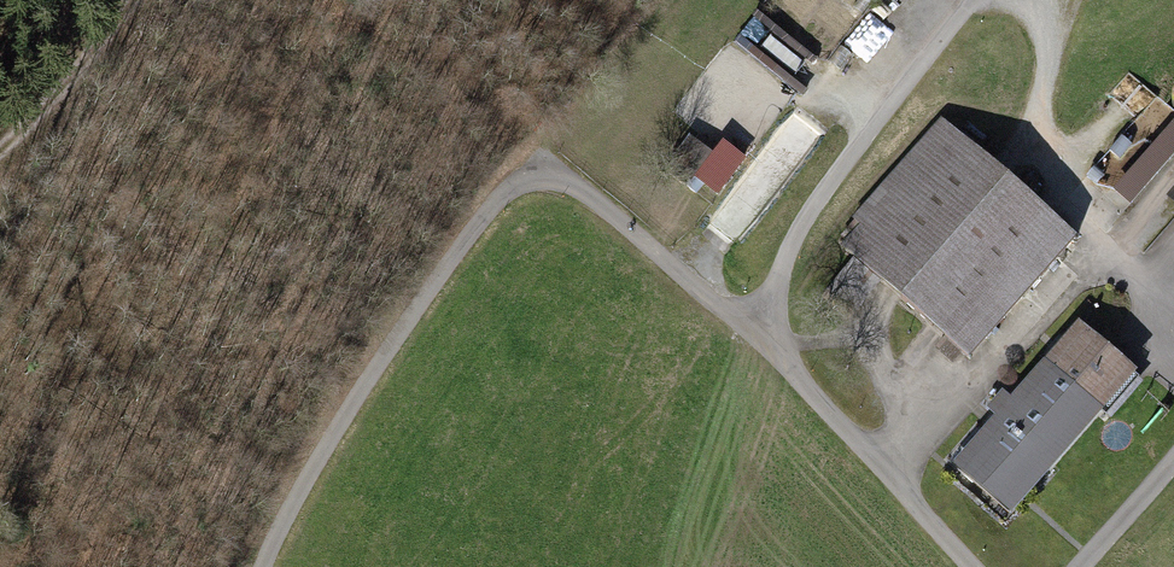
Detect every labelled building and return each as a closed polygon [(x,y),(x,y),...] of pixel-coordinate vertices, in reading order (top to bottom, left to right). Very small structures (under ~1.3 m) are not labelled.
[(1076,237),(950,126),(843,246),(946,338),(938,347),(953,361),(961,351),(969,358),(1076,237)] [(1130,370),(1083,328),(1016,404),(1004,394),(990,408),(1002,419),(963,462),(1000,495),(1022,470),(1031,478),(1095,406),(1097,408),(1130,370)]
